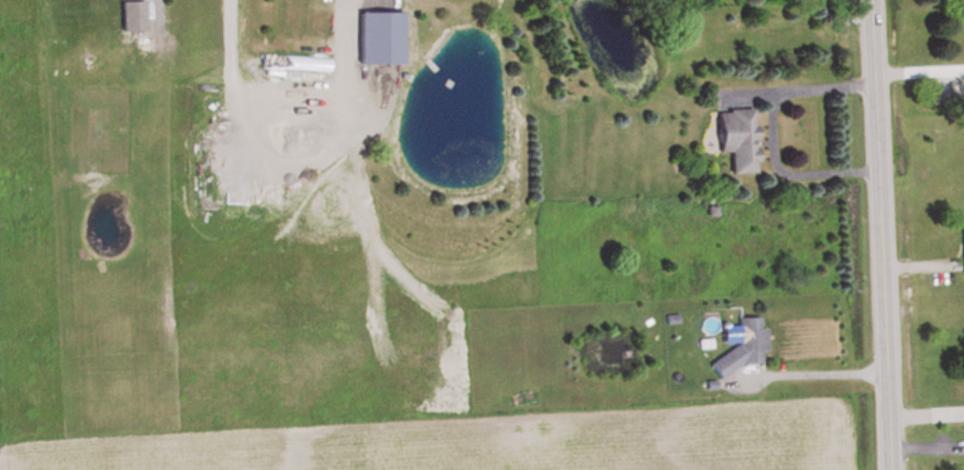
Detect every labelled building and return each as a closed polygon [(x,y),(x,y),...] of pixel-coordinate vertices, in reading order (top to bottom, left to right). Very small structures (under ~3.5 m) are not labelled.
[(144,34),(144,5),(122,5),(122,34),(144,34)] [(361,20),(361,49),(400,49),(400,20),(361,20)] [(717,155),(730,155),(731,176),(756,176),(754,112),(716,113),(717,155)] [(739,320),(740,356),(715,356),(715,371),(763,370),(762,354),(767,354),(767,330),(761,330),(761,320),(739,320)]
